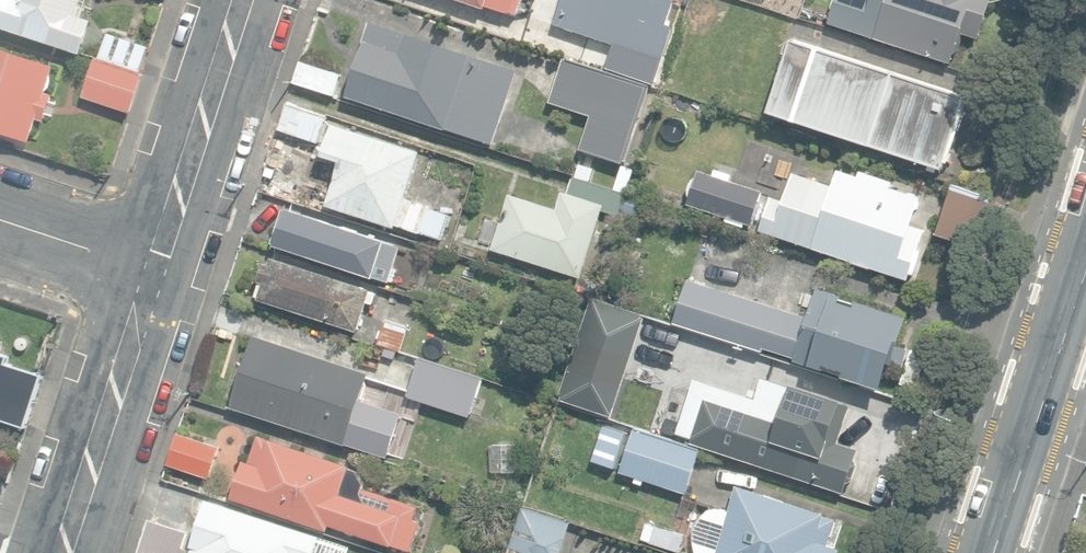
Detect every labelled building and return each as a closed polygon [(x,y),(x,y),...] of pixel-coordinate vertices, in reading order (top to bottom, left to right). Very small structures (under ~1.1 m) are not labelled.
[(85,55),(96,22),(83,18),(87,8),(80,6),(82,0),(0,0),(0,26),(85,55)] [(486,9),(487,6),(509,14),(509,12),(517,14),(522,0),(458,0),(486,9)] [(547,2),(541,0),(536,0),(532,11),(543,15),(547,2)] [(555,25),(663,61),(674,27),(668,24),(676,0),(675,0),(563,0),(555,25)] [(828,21),(952,61),(962,31),(979,36),(991,0),(835,0),(828,21)] [(493,144),(494,145),(518,71),(371,23),(346,96),(493,144)] [(100,57),(142,71),(150,47),(108,33),(100,57)] [(769,112),(943,170),(968,97),(794,39),(769,112)] [(30,142),(38,120),(44,121),(53,92),(49,91),(57,67),(0,49),(0,132),(30,142)] [(83,98),(132,113),(145,72),(142,71),(100,57),(97,56),(83,98)] [(292,79),(332,91),(339,70),(299,58),(292,79)] [(582,151),(626,165),(651,87),(566,59),(552,103),(594,117),(582,151)] [(279,129),(319,143),(328,117),(288,103),(279,129)] [(397,225),(441,239),(446,223),(426,216),(430,206),(406,199),(421,152),(333,124),(316,177),(318,178),(312,199),(327,204),(327,206),(396,228),(397,225)] [(759,230),(911,282),(929,227),(916,222),(924,196),(894,185),(896,178),(859,166),(856,175),(836,168),(830,184),(793,171),(785,196),(772,191),(759,230)] [(725,221),(745,228),(746,224),(752,226),(763,192),(730,181),(732,175),(715,169),(713,175),(699,170),(697,178),(694,177),(688,196),(691,197),(689,204),(727,216),(725,221)] [(653,201),(574,176),(569,193),(563,191),(558,208),(511,193),(493,249),(582,278),(604,211),(646,225),(653,201)] [(938,235),(978,247),(994,197),(953,184),(938,235)] [(272,243),(390,282),(395,268),(379,262),(382,254),(388,256),(391,246),(385,244),(386,241),(284,207),(272,243)] [(259,299),(358,332),(368,302),(373,304),(377,292),(273,258),(271,265),(265,263),(259,282),(261,282),(256,297),(260,298),(259,299)] [(397,282),(420,289),(425,272),(403,265),(397,282)] [(794,361),(883,389),(891,363),(904,367),(910,348),(902,346),(911,317),(857,301),(856,303),(844,299),(845,295),(819,287),(809,317),(689,280),(676,322),(764,350),(765,347),(795,357),(794,361)] [(644,317),(592,300),(564,400),(614,417),(644,317)] [(378,345),(402,353),(410,329),(386,321),(378,345)] [(231,407),(346,445),(370,374),(254,336),(231,407)] [(8,341),(0,339),(0,367),(8,341)] [(45,374),(7,364),(9,357),(5,356),(0,372),(0,419),(27,428),(45,374)] [(408,397),(470,417),(483,378),(421,358),(408,397)] [(691,433),(688,441),(844,492),(847,483),(852,484),(859,463),(855,462),(859,448),(838,441),(852,401),(762,372),(754,395),(695,375),(677,428),(691,433)] [(602,425),(632,435),(634,427),(605,417),(602,425)] [(531,442),(539,440),(534,424),(526,426),(531,442)] [(594,460),(616,467),(627,435),(605,428),(594,460)] [(621,472),(687,493),(701,448),(635,428),(621,472)] [(167,465),(210,479),(220,447),(178,433),(167,465)] [(394,543),(412,549),(421,522),(414,520),(418,508),(345,483),(351,465),(261,434),(251,462),(244,460),(231,499),(328,532),(330,525),(393,546),(394,543)] [(492,445),(492,472),(516,472),(515,445),(492,445)] [(841,549),(828,545),(837,517),(736,485),(729,507),(716,505),(705,510),(698,519),(693,528),(692,540),(694,548),(698,552),(840,552),(841,549)] [(317,552),(316,549),(317,546),(308,543),(311,533),(202,498),(196,515),(204,518),(193,552),(316,552),(317,552)] [(574,521),(522,506),(508,552),(565,552),(574,521)] [(189,550),(183,548),(188,532),(150,519),(139,552),(188,552),(189,550)] [(641,539),(680,552),(686,535),(647,522),(641,539)]
